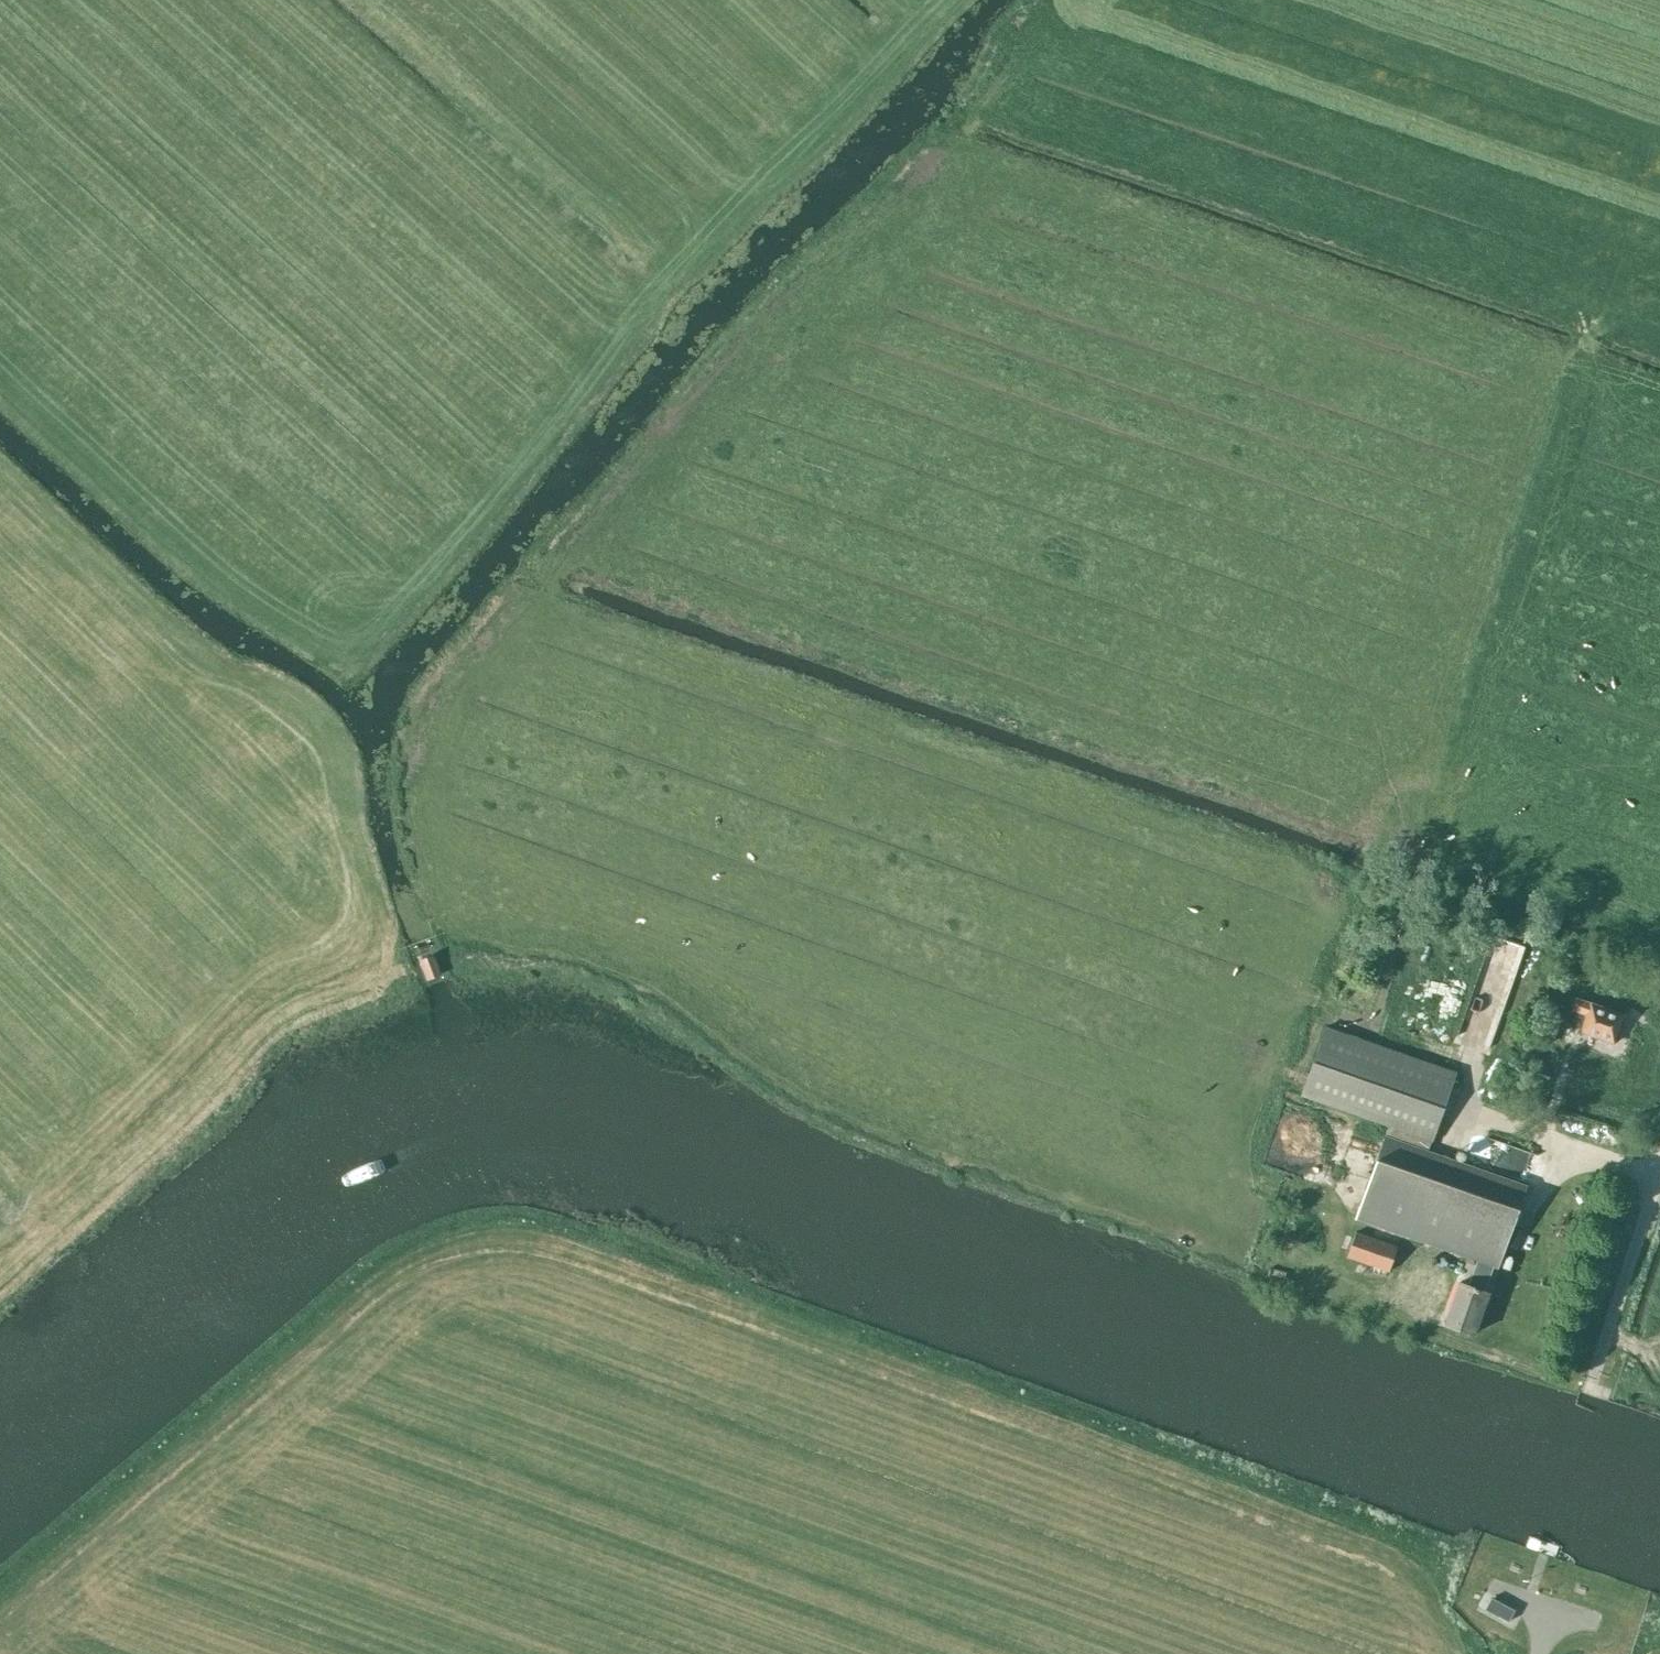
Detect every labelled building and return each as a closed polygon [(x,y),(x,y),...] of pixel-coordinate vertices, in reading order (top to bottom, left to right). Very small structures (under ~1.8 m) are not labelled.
[(1455,1021),(1484,1034),(1521,951),(1493,938),(1455,1021)] [(1399,1018),(1442,1040),(1464,996),(1445,987),(1443,991),(1419,979),(1399,1018)] [(1623,1013),(1576,997),(1572,1009),(1586,1013),(1580,1030),(1613,1042),(1623,1013)] [(1455,1071),(1326,1025),(1301,1095),(1388,1125),(1355,1217),(1476,1259),(1467,1285),(1459,1282),(1444,1322),(1473,1333),(1488,1292),(1484,1290),(1493,1265),(1497,1267),(1526,1185),(1427,1150),(1455,1071)] [(1277,1120),(1270,1169),(1311,1175),(1317,1125),(1277,1120)] [(1530,1157),(1485,1141),(1477,1161),(1523,1177),(1530,1157)] [(1398,1246),(1356,1231),(1347,1256),(1388,1271),(1398,1246)] [(1514,1610),(1491,1597),(1485,1609),(1508,1621),(1514,1610)]
